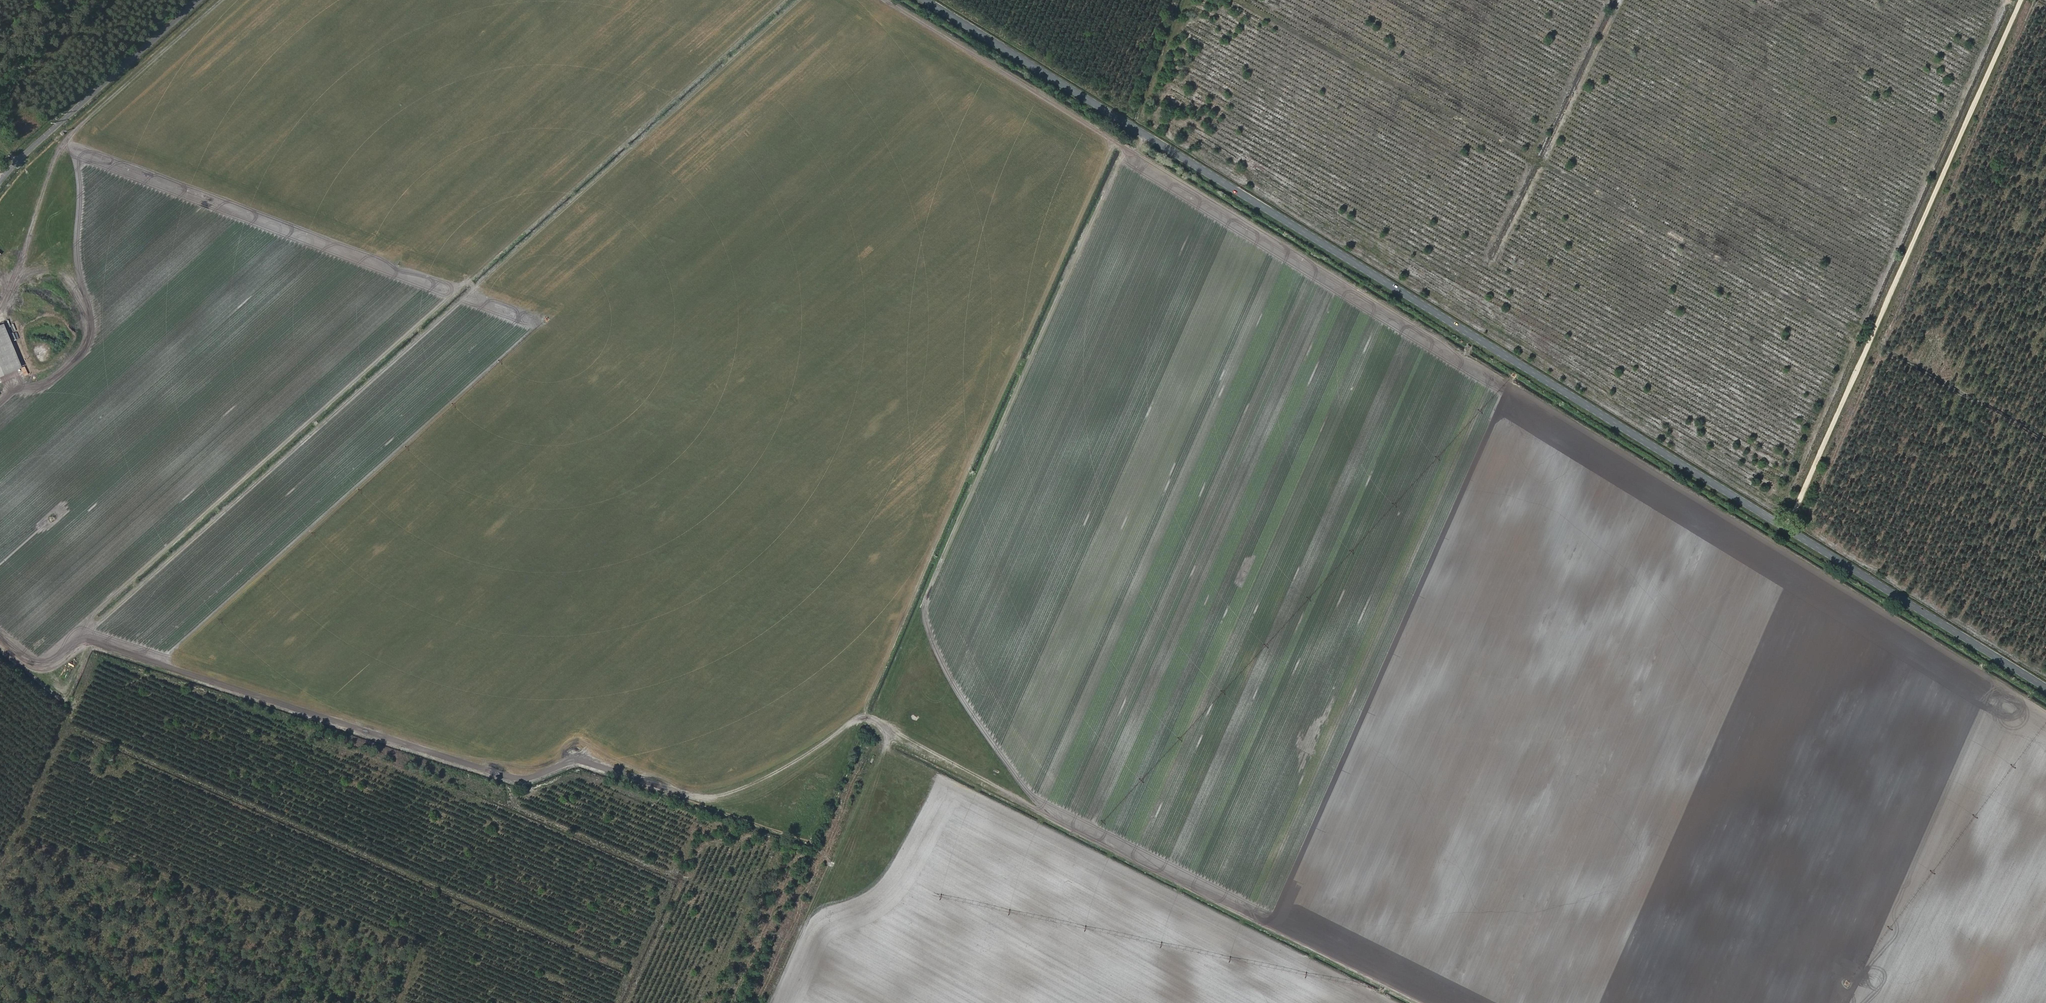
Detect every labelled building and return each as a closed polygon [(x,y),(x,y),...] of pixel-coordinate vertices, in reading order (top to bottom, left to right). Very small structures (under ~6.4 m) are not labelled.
[(9,379),(0,359),(0,383),(9,379)]
